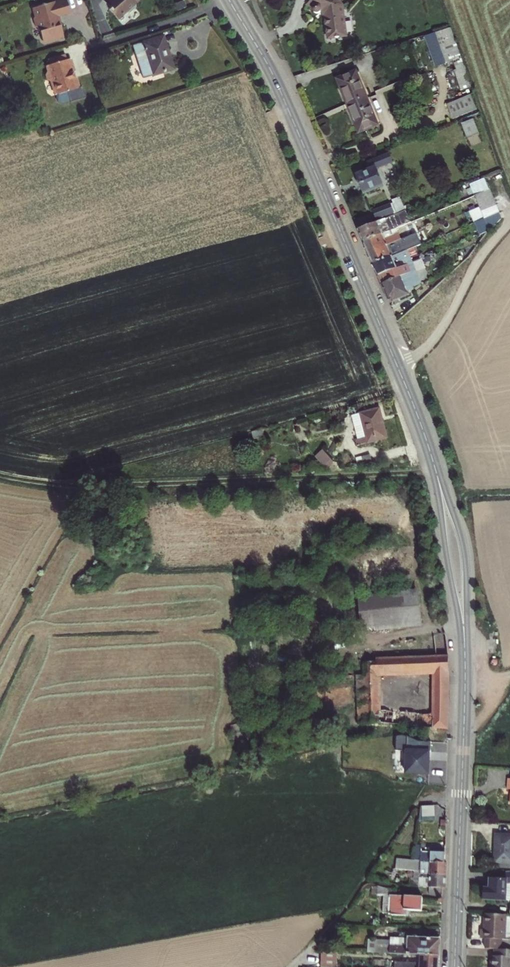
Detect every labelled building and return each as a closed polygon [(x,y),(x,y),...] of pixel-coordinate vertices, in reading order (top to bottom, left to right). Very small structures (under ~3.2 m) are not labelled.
[(31,4),(33,14),(31,17),(32,24),(37,26),(40,37),(44,39),(57,35),(59,30),(54,12),(67,9),(65,0),(46,0),(31,4)] [(107,4),(105,6),(115,16),(121,9),(126,11),(130,6),(130,2),(133,0),(102,0),(107,4)] [(307,6),(312,8),(312,11),(312,13),(315,15),(317,15),(319,14),(321,12),(324,13),(327,40),(346,38),(341,5),(337,0),(309,0),(307,6)] [(434,33),(424,36),(436,69),(452,63),(455,71),(452,72),(459,91),(455,93),(457,101),(447,104),(453,120),(477,112),(471,95),(474,94),(440,0),(423,0),(434,33)] [(164,31),(134,40),(145,74),(174,65),(164,31)] [(137,51),(131,53),(134,65),(140,63),(137,51)] [(65,53),(48,57),(48,62),(45,63),(48,69),(46,70),(44,73),(46,78),(51,80),(56,94),(79,86),(75,74),(72,75),(70,71),(74,70),(69,56),(66,57),(65,53)] [(358,72),(336,81),(357,134),(379,125),(358,72)] [(430,100),(419,96),(416,104),(426,109),(430,100)] [(472,121),(462,125),(468,140),(478,136),(472,121)] [(371,170),(357,176),(364,194),(383,186),(376,170),(392,163),(388,154),(368,163),(371,170)] [(473,196),(474,197),(489,191),(484,179),(469,185),(470,188),(466,190),(469,197),(473,196)] [(480,213),(495,207),(489,191),(474,197),(479,210),(480,213)] [(393,204),(373,211),(377,222),(404,210),(399,197),(392,200),(393,204)] [(479,210),(465,215),(468,224),(473,222),(475,225),(498,216),(495,207),(480,213),(479,210)] [(409,223),(404,210),(377,222),(356,230),(361,242),(390,231),(409,223)] [(475,225),(479,236),(490,232),(499,223),(497,216),(475,225)] [(390,231),(361,242),(367,254),(400,240),(398,234),(392,236),(390,231)] [(400,240),(367,254),(372,265),(405,253),(402,246),(416,240),(414,235),(400,240)] [(405,253),(372,265),(377,277),(378,276),(411,263),(421,259),(418,253),(410,256),(408,251),(405,253)] [(378,276),(377,277),(387,305),(409,296),(407,292),(412,290),(411,287),(419,284),(411,263),(378,276)] [(379,408),(353,414),(359,438),(354,439),(356,446),(387,438),(379,408)] [(262,430),(251,433),(253,440),(264,437),(262,430)] [(322,450),(315,457),(325,468),(332,461),(322,450)] [(370,455),(355,457),(357,466),(371,464),(370,455)] [(418,594),(356,599),(359,626),(420,620),(418,594)] [(358,723),(446,728),(447,650),(444,634),(432,637),(435,656),(374,662),(374,664),(364,665),(364,676),(357,676),(358,723)] [(422,741),(411,735),(410,772),(433,773),(433,751),(434,751),(435,741),(422,741)] [(426,819),(438,819),(438,804),(425,804),(426,819)] [(496,827),(495,854),(509,855),(509,828),(496,827)] [(447,875),(448,851),(425,851),(425,859),(424,874),(447,875)] [(446,895),(447,875),(424,874),(425,859),(405,857),(404,869),(420,870),(419,888),(431,888),(431,894),(446,895)] [(506,865),(506,873),(489,873),(488,883),(483,883),(483,893),(509,894),(509,864),(506,865)] [(424,916),(426,896),(387,893),(385,913),(424,916)] [(483,908),(482,941),(489,941),(509,942),(509,909),(483,908)] [(370,954),(423,957),(441,957),(442,941),(433,940),(433,938),(422,938),(422,940),(392,938),(392,942),(371,941),(370,954)] [(489,941),(488,966),(509,966),(509,942),(489,941)] [(338,953),(323,952),(322,966),(337,966),(338,953)] [(441,957),(423,957),(423,965),(396,963),(396,966),(440,966),(441,957)]
